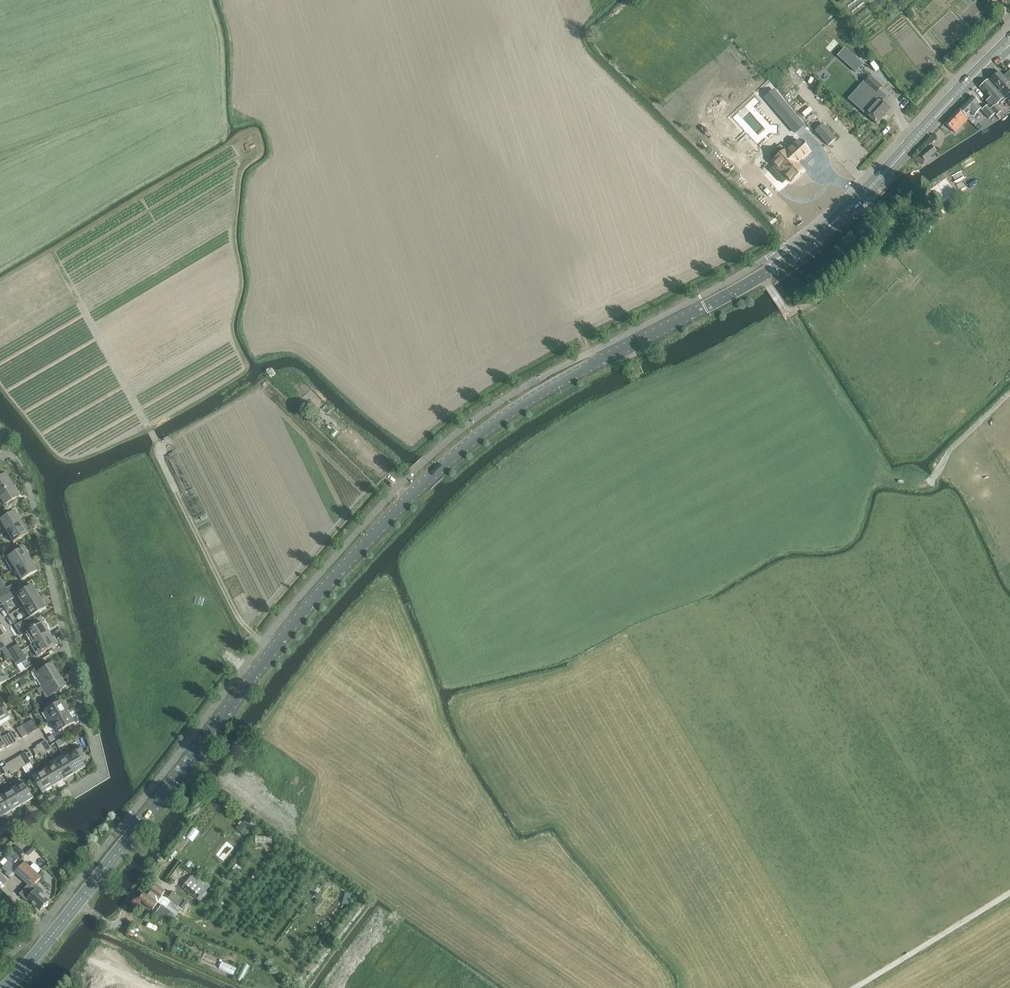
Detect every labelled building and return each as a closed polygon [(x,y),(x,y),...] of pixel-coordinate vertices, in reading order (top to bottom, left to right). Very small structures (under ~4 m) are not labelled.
[(856,72),(862,65),(844,49),(837,56),(856,72)] [(1009,95),(1009,86),(999,73),(990,80),(999,90),(998,92),(1003,98),(1004,99),(1005,100),(1009,95)] [(870,77),(864,84),(867,87),(875,94),(878,91),(882,87),(870,77)] [(992,108),(990,109),(995,114),(996,116),(1001,112),(996,106),(1004,99),(1003,98),(998,92),(988,80),(979,87),(989,99),(986,102),(992,108)] [(867,87),(853,103),(865,113),(877,124),(890,110),(881,102),(885,97),(878,91),(875,94),(867,87)] [(765,98),(795,133),(803,126),(773,91),(765,98)] [(959,110),(966,117),(970,112),(974,116),(981,109),(977,105),(979,104),(972,97),(959,110)] [(987,106),(982,111),(989,119),(995,114),(990,109),(987,106)] [(956,133),(967,120),(957,111),(945,124),(956,133)] [(814,131),(827,146),(834,139),(822,125),(814,131)] [(787,179),(790,182),(803,170),(796,163),(809,152),(799,141),(787,152),(785,151),(772,163),(775,166),(770,170),(782,184),(787,179)] [(920,155),(925,161),(936,152),(931,146),(920,155)] [(13,486),(6,474),(0,478),(0,493),(13,486)] [(2,507),(20,497),(13,486),(0,493),(0,503),(2,507)] [(0,520),(7,532),(22,523),(15,511),(0,520)] [(7,532),(14,543),(29,534),(22,523),(7,532)] [(32,559),(31,558),(30,558),(24,548),(22,550),(20,547),(13,551),(15,554),(8,558),(11,563),(8,565),(12,571),(15,569),(31,560),(32,559)] [(32,559),(31,560),(15,569),(22,581),(38,571),(32,561),(33,561),(32,559)] [(0,599),(0,601),(2,605),(16,597),(16,596),(17,595),(24,606),(39,597),(38,595),(37,596),(36,594),(37,593),(33,586),(27,589),(25,585),(20,587),(15,590),(13,592),(10,594),(0,599)] [(7,589),(10,594),(13,592),(15,590),(12,585),(7,588),(7,589)] [(10,594),(7,589),(0,592),(0,599),(10,594)] [(34,622),(42,617),(39,612),(46,608),(42,601),(40,602),(39,600),(41,599),(39,597),(24,606),(30,617),(15,626),(18,631),(32,623),(34,622)] [(27,633),(34,644),(49,635),(42,623),(45,622),(42,617),(34,622),(32,623),(18,631),(21,636),(27,633)] [(49,635),(34,644),(31,646),(37,657),(56,646),(49,635)] [(22,663),(27,660),(18,644),(13,648),(22,663)] [(17,666),(22,663),(13,648),(7,651),(17,666)] [(41,686),(59,675),(52,664),(39,672),(36,668),(32,671),(33,674),(32,674),(39,687),(41,686)] [(59,675),(41,686),(45,693),(43,694),(46,698),(66,687),(59,675)] [(25,681),(22,677),(18,679),(20,684),(22,686),(26,684),(25,681)] [(61,701),(56,704),(53,700),(43,706),(46,710),(52,722),(69,712),(69,711),(65,704),(63,705),(61,701)] [(10,717),(0,701),(0,702),(0,723),(10,717)] [(62,731),(63,731),(64,731),(63,730),(74,723),(68,713),(69,713),(69,712),(52,722),(59,733),(62,731)] [(39,729),(33,719),(28,722),(33,732),(39,729)] [(33,732),(28,722),(22,726),(28,735),(33,732)] [(28,735),(22,726),(17,729),(22,738),(28,735)] [(13,735),(11,732),(6,735),(11,745),(16,742),(16,741),(13,735)] [(5,747),(6,748),(11,745),(6,735),(1,739),(2,742),(5,747)] [(60,747),(65,744),(62,738),(57,742),(60,747)] [(52,750),(46,740),(41,743),(47,753),(52,750)] [(47,753),(41,743),(36,746),(37,748),(40,753),(42,756),(47,753)] [(79,745),(63,755),(75,773),(76,774),(76,773),(86,767),(81,759),(85,756),(79,745)] [(25,753),(20,756),(26,765),(31,762),(29,759),(26,754),(25,753)] [(52,761),(55,764),(64,780),(65,781),(65,780),(65,779),(75,773),(63,755),(52,761)] [(21,768),(26,765),(20,756),(15,759),(21,768)] [(15,759),(10,762),(16,771),(21,768),(15,759)] [(5,765),(6,766),(9,771),(11,774),(16,771),(10,762),(5,765)] [(53,786),(54,787),(55,787),(54,786),(64,780),(55,764),(44,771),(53,786)] [(44,771),(37,775),(34,769),(27,774),(30,780),(33,778),(42,793),(43,793),(43,794),(44,793),(43,792),(53,786),(44,771)] [(10,784),(13,789),(22,805),(23,805),(23,806),(24,805),(23,804),(33,798),(24,783),(18,786),(15,781),(10,784)] [(13,789),(2,796),(11,811),(12,811),(12,812),(13,812),(12,811),(22,805),(13,789)] [(0,797),(0,817),(1,818),(1,817),(2,819),(2,818),(2,817),(11,811),(2,796),(0,797)] [(243,820),(238,826),(247,833),(251,827),(243,820)] [(14,863),(20,857),(12,850),(7,856),(14,863)] [(45,906),(47,904),(47,902),(48,901),(41,895),(42,893),(42,891),(35,884),(41,877),(21,858),(17,863),(21,866),(16,873),(30,885),(21,894),(33,905),(34,905),(40,910),(44,906),(45,906)] [(241,868),(236,864),(232,869),(238,873),(241,868)] [(206,891),(190,878),(183,887),(199,900),(206,891)] [(139,900),(152,910),(161,898),(160,898),(165,892),(155,885),(147,896),(144,894),(139,900)] [(168,905),(175,910),(182,901),(172,893),(168,899),(171,901),(168,905)] [(188,912),(192,907),(184,901),(180,907),(188,912)] [(170,920),(173,916),(163,908),(163,907),(159,904),(153,912),(170,920)]
